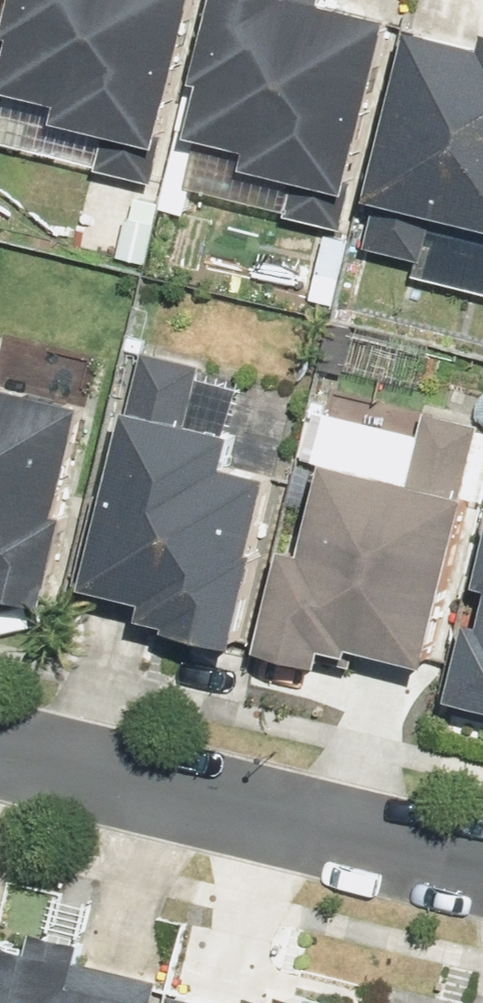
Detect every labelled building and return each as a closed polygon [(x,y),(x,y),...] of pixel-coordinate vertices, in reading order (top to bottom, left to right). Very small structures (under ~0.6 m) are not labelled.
[(157,184),(206,0),(24,0),(14,42),(24,44),(10,96),(70,112),(66,129),(106,139),(98,169),(157,184)] [(349,230),(398,27),(299,3),(300,0),(225,0),(203,90),(212,92),(199,145),(257,159),(253,176),(296,186),(289,216),(349,230)] [(419,37),(368,249),(428,264),(438,223),(482,234),(482,52),(419,37)] [(9,347),(0,345),(0,382),(9,347)] [(172,632),(242,647),(264,553),(259,552),(277,476),(233,467),(241,434),(193,423),(206,367),(146,353),(112,497),(104,495),(95,535),(102,536),(90,590),(149,603),(145,620),(174,626),(172,632)] [(51,606),(73,517),(64,514),(91,407),(0,384),(0,593),(51,606)] [(433,667),(474,496),(468,495),(482,434),(482,426),(429,413),(412,482),(330,462),(308,552),(288,548),(263,652),(327,668),(331,650),(355,656),(357,649),(433,667)] [(472,621),(452,701),(482,708),(482,624),(472,621)] [(163,981),(86,963),(91,942),(40,930),(36,948),(0,939),(0,1002),(158,1002),(163,981)] [(286,992),(284,1002),(255,995),(252,1002),(328,1002),(286,992)] [(180,994),(178,1002),(216,1002),(180,994)]
